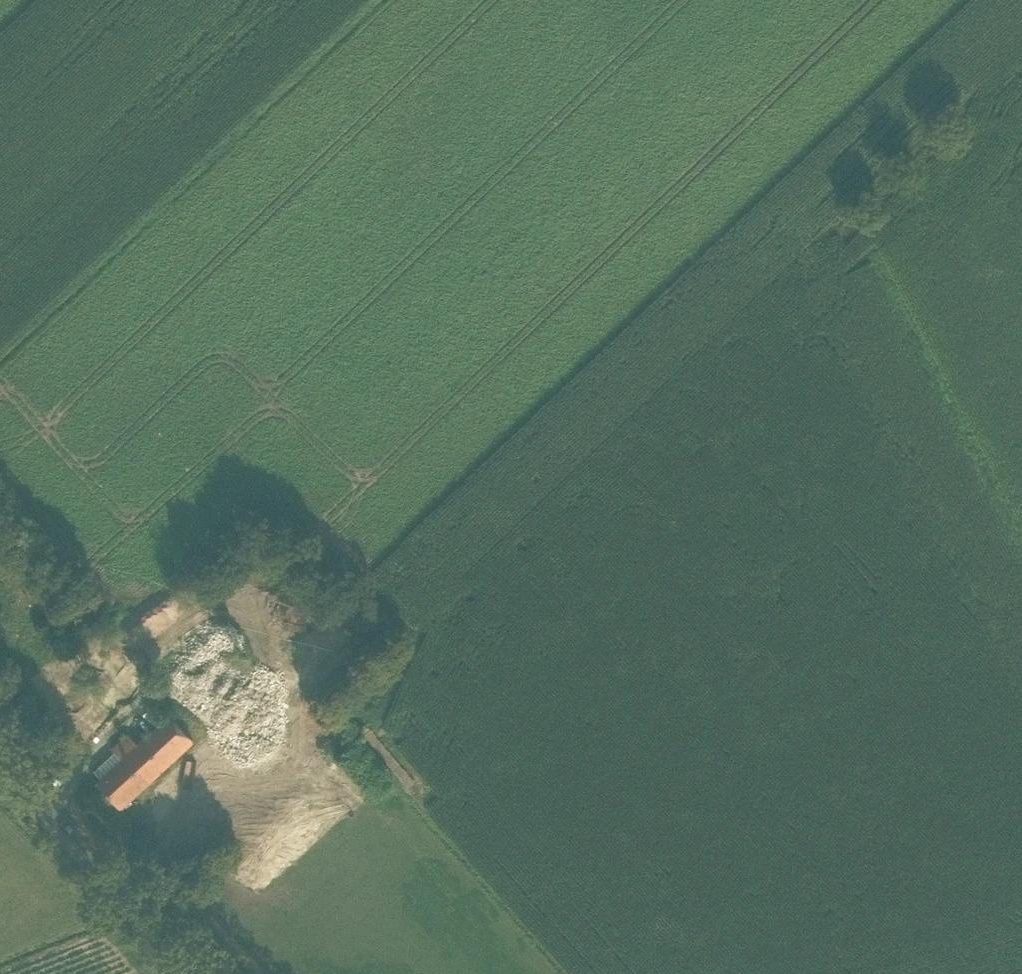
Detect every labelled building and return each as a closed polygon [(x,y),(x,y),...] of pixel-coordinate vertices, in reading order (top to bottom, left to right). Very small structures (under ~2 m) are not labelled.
[(103,690),(121,709),(155,676),(126,646),(103,668),(114,679),(103,690)] [(97,784),(121,810),(194,744),(169,716),(138,744),(129,734),(112,749),(115,752),(94,772),(102,780),(97,784)]
